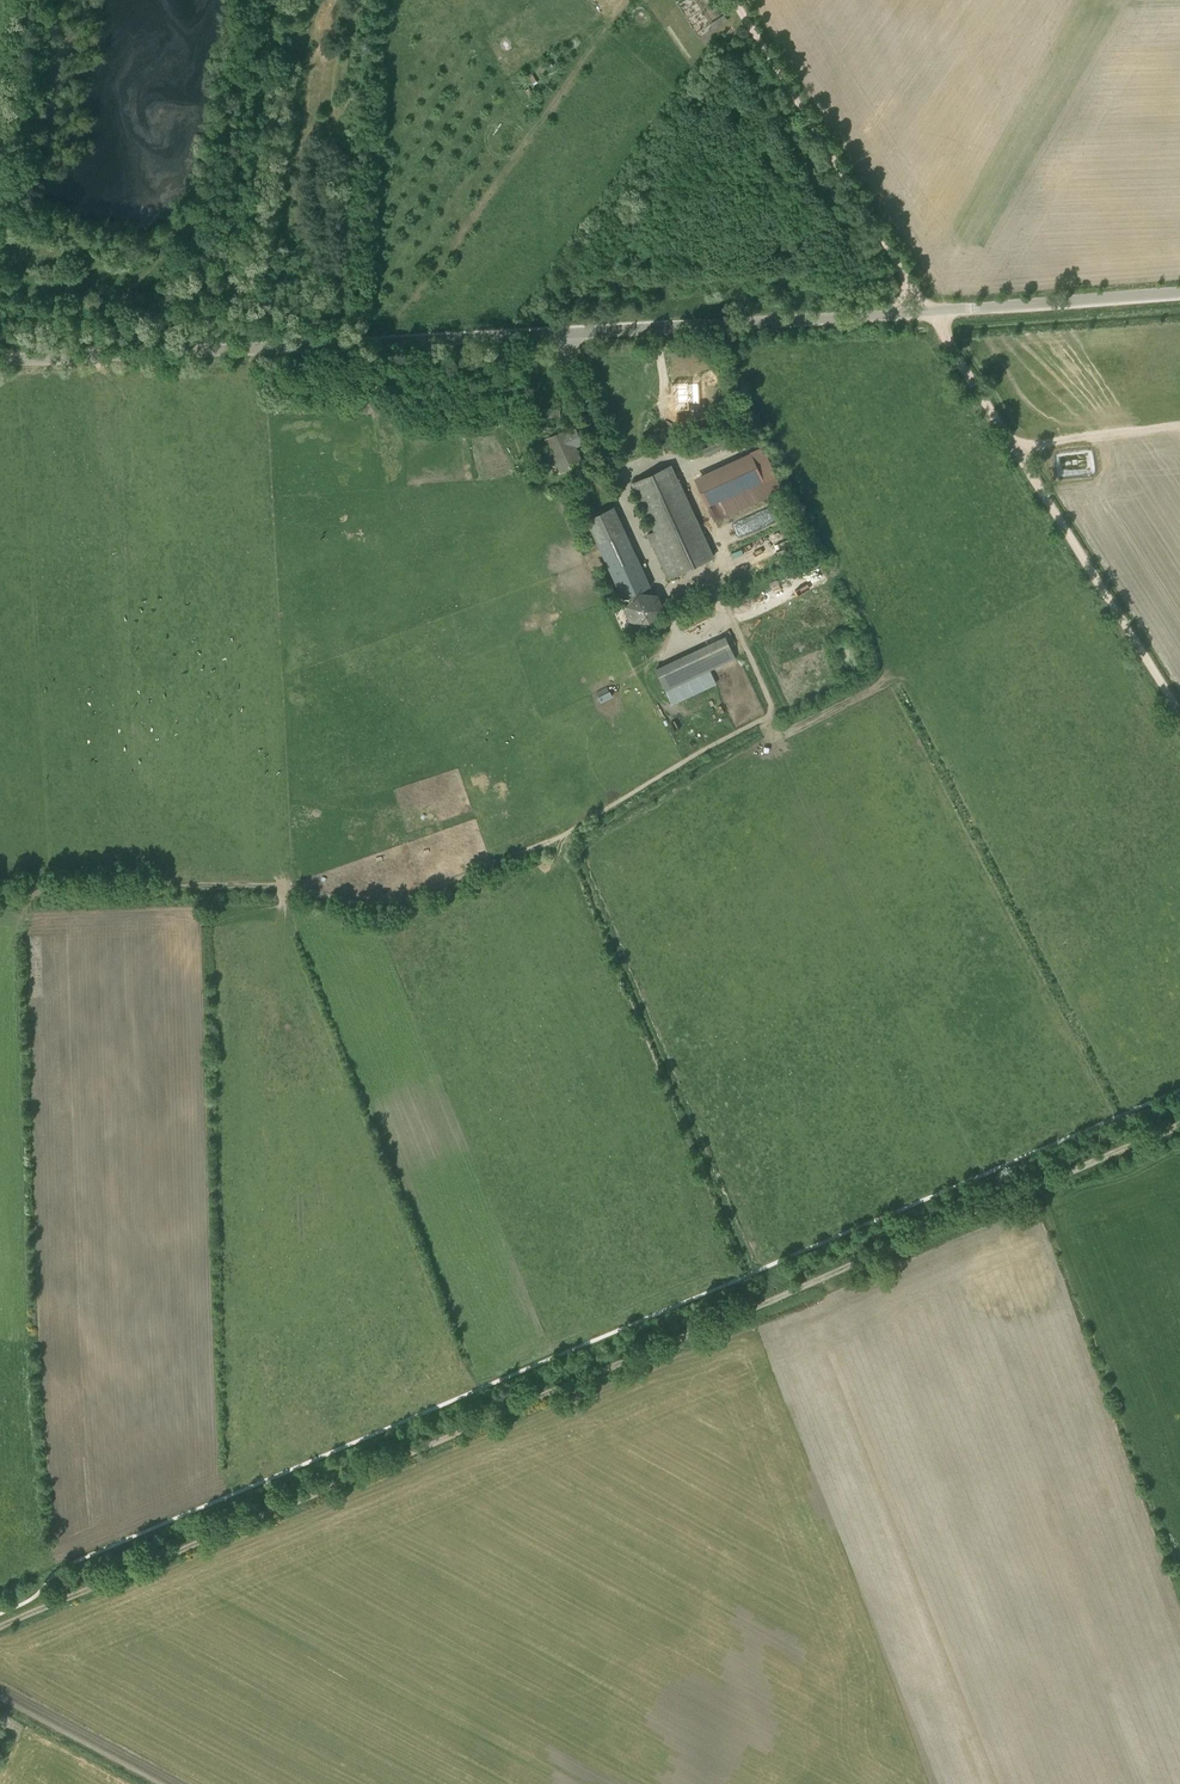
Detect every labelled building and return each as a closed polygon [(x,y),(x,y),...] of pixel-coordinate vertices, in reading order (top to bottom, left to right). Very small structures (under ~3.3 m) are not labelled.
[(724,14),(710,23),(714,29),(728,20),(724,14)] [(673,382),(673,408),(691,408),(691,402),(700,402),(700,383),(689,383),(689,382),(673,382)] [(546,418),(560,416),(559,407),(545,409),(546,418)] [(583,462),(568,429),(546,439),(552,452),(544,456),(548,464),(556,460),(561,472),(583,462)] [(705,453),(723,447),(721,441),(703,447),(705,453)] [(763,445),(693,475),(712,520),(782,490),(763,445)] [(675,470),(672,464),(632,482),(675,575),(715,556),(680,482),(686,479),(680,467),(675,470)] [(646,588),(651,586),(614,505),(585,519),(623,599),(628,597),(646,588)] [(761,557),(788,547),(783,532),(755,543),(761,557)] [(630,599),(627,602),(636,621),(650,622),(659,611),(650,592),(646,592),(646,588),(628,597),(630,599)] [(732,628),(724,631),(729,644),(737,642),(732,628)] [(725,635),(653,667),(663,689),(735,657),(725,635)]
